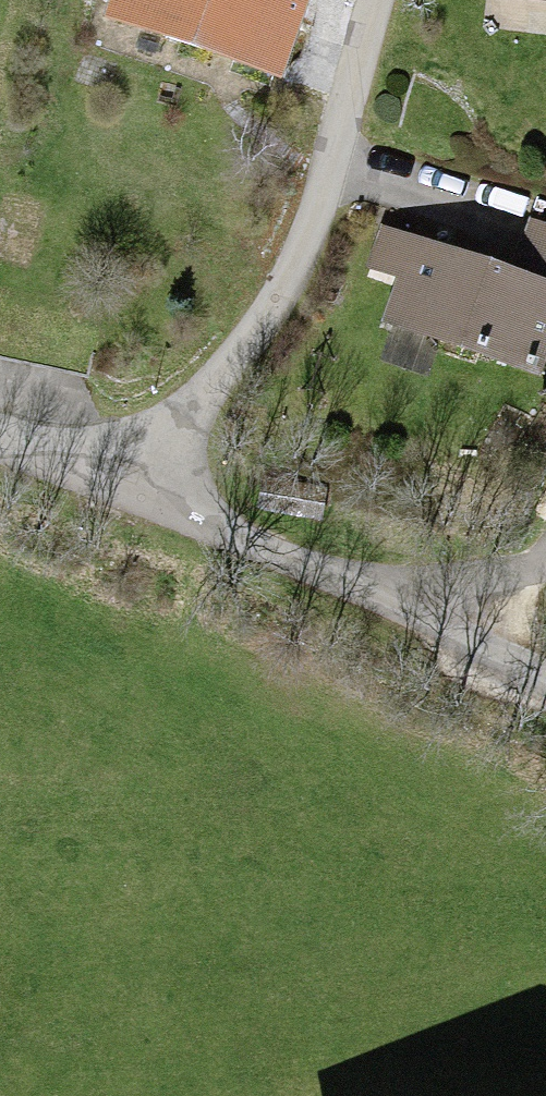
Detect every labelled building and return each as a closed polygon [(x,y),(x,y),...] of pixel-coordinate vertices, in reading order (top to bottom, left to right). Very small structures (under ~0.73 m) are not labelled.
[(106,23),(285,87),(317,0),(114,0),(106,23)] [(518,223),(504,271),(404,241),(382,317),(545,366),(545,232),(518,223)]
